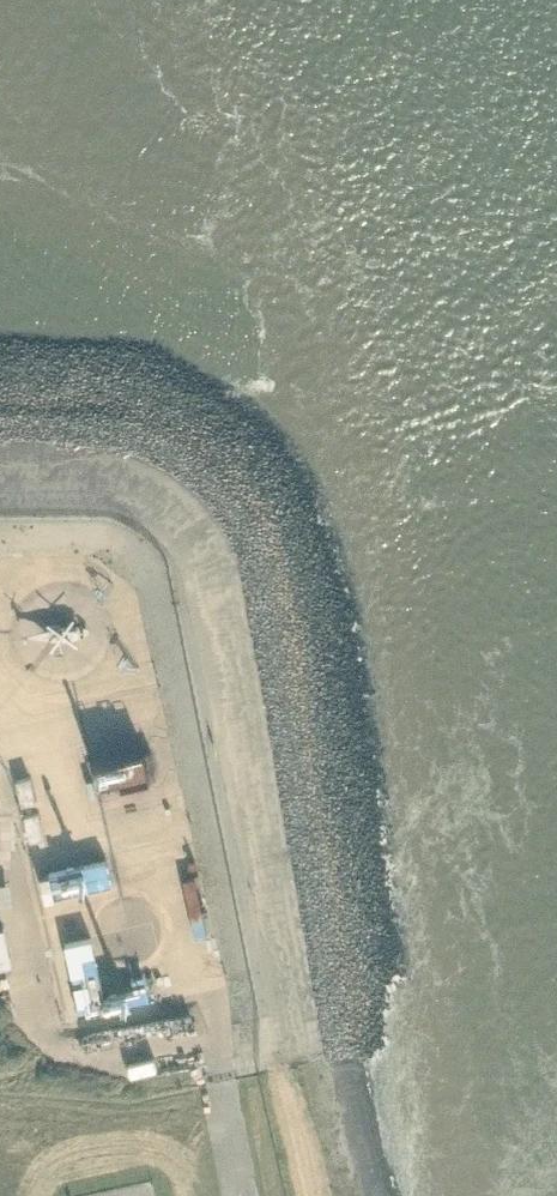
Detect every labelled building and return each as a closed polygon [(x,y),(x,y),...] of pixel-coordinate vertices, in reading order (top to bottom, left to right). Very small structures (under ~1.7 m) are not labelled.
[(32,773),(18,777),(23,802),(38,799),(32,773)] [(26,812),(32,838),(46,835),(40,809),(26,812)]
